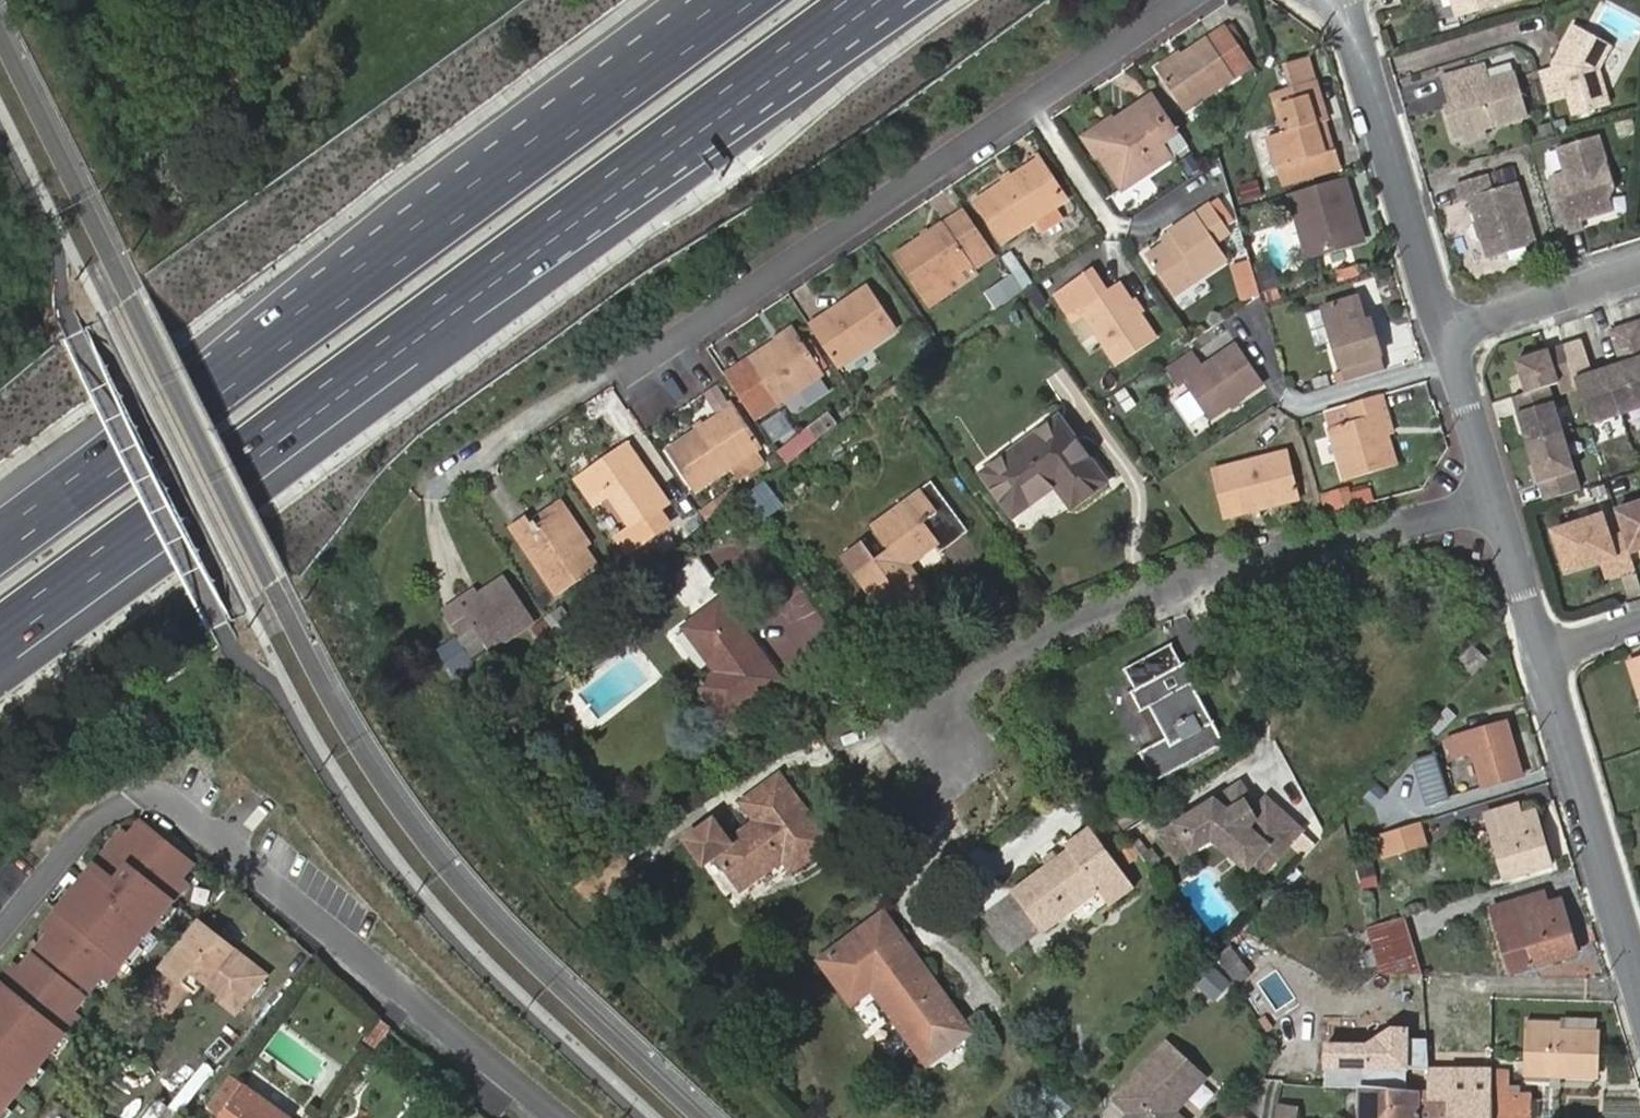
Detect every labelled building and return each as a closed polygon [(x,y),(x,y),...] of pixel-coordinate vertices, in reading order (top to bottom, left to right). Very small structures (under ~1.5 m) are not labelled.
[(1451,4),(1464,1),(1476,8),(1507,0),(1450,0),(1451,4)] [(1464,1),(1451,4),(1454,14),(1476,8),(1464,1)] [(1551,60),(1536,65),(1544,96),(1565,90),(1570,108),(1605,97),(1596,62),(1610,38),(1575,17),(1566,31),(1568,37),(1564,43),(1561,40),(1550,57),(1551,60)] [(1190,55),(1165,72),(1163,73),(1190,111),(1259,63),(1233,26),(1190,55)] [(1160,65),(1165,72),(1190,55),(1185,48),(1160,65)] [(1282,65),(1288,86),(1311,80),(1306,59),(1282,65)] [(1481,59),(1437,72),(1443,90),(1454,87),(1457,99),(1446,103),(1441,104),(1448,133),(1526,111),(1512,68),(1486,75),(1481,59)] [(1311,123),(1323,120),(1311,80),(1288,86),(1270,91),(1280,131),(1264,136),(1278,184),(1336,168),(1330,147),(1319,149),(1311,123)] [(1454,87),(1443,90),(1446,103),(1457,99),(1454,87)] [(1183,133),(1159,95),(1119,122),(1093,138),(1093,139),(1127,190),(1178,157),(1169,142),(1183,133)] [(1089,131),(1093,138),(1119,122),(1114,114),(1089,131)] [(1330,147),(1323,120),(1311,123),(1319,149),(1330,147)] [(1183,133),(1169,142),(1178,157),(1193,147),(1183,133)] [(1596,135),(1556,146),(1564,171),(1547,176),(1563,230),(1580,225),(1578,215),(1576,211),(1583,209),(1588,213),(1609,207),(1605,196),(1610,186),(1596,135)] [(1042,168),(983,207),(1008,244),(1066,206),(1042,168)] [(1483,170),(1454,178),(1459,195),(1467,192),(1475,218),(1480,220),(1483,228),(1479,232),(1485,252),(1524,241),(1533,239),(1515,178),(1489,185),(1483,170)] [(1339,179),(1289,194),(1307,254),(1349,242),(1342,216),(1349,214),(1339,179)] [(1178,243),(1151,262),(1177,297),(1230,260),(1220,245),(1235,235),(1215,207),(1173,236),(1178,243)] [(928,294),(977,262),(981,268),(1000,256),(971,212),(903,256),(928,294)] [(1342,216),(1349,242),(1356,240),(1349,214),(1342,216)] [(1470,219),(1465,223),(1468,233),(1474,234),(1479,232),(1483,228),(1480,220),(1475,218),(1470,219)] [(1146,254),(1151,262),(1178,243),(1173,236),(1146,254)] [(1524,241),(1505,246),(1510,262),(1528,257),(1524,241)] [(1269,257),(1253,262),(1259,284),(1276,280),(1269,257)] [(1251,261),(1232,266),(1241,300),(1260,295),(1251,261)] [(1159,345),(1121,289),(1110,296),(1094,271),(1057,296),(1073,319),(1082,313),(1122,370),(1159,345)] [(1018,276),(997,290),(1007,305),(1029,291),(1018,276)] [(820,324),(847,364),(907,325),(880,284),(820,324)] [(1356,288),(1349,291),(1360,327),(1366,324),(1356,288)] [(1316,300),(1339,383),(1378,370),(1366,324),(1360,327),(1349,291),(1316,300)] [(1561,346),(1575,389),(1587,424),(1639,408),(1639,326),(1639,323),(1607,332),(1617,366),(1588,375),(1578,341),(1561,346)] [(788,336),(791,340),(794,345),(811,334),(806,325),(788,336)] [(794,345),(791,340),(761,360),(735,377),(764,421),(836,371),(811,334),(794,345)] [(1192,353),(1164,370),(1175,387),(1180,383),(1206,420),(1261,385),(1235,344),(1202,366),(1192,353)] [(1561,346),(1513,360),(1522,392),(1511,395),(1540,500),(1576,489),(1548,386),(1555,383),(1558,394),(1575,389),(1561,346)] [(1376,394),(1341,405),(1346,424),(1324,431),(1340,482),(1389,467),(1380,433),(1376,434),(1371,416),(1383,413),(1376,394)] [(741,407),(679,449),(706,488),(767,446),(741,407)] [(780,471),(843,426),(833,412),(770,456),(780,471)] [(1387,430),(1383,413),(1371,416),(1376,434),(1380,433),(1387,430)] [(1059,419),(986,475),(1016,516),(1056,487),(1074,509),(1108,482),(1059,419)] [(641,445),(632,450),(651,475),(654,474),(659,470),(641,445)] [(651,475),(632,450),(590,479),(607,504),(620,496),(643,527),(626,538),(635,552),(675,525),(665,512),(676,505),(654,474),(651,475)] [(1283,453),(1208,473),(1220,519),(1295,499),(1283,453)] [(1327,512),(1377,505),(1374,484),(1324,491),(1327,512)] [(860,545),(846,555),(893,618),(927,592),(910,568),(937,547),(941,551),(967,531),(932,485),(879,526),(895,550),(875,563),(860,545)] [(772,488),(755,500),(770,521),(787,509),(772,488)] [(568,504),(540,523),(543,527),(566,513),(589,548),(595,544),(568,504)] [(1616,512),(1624,535),(1629,551),(1639,548),(1639,505),(1616,512)] [(543,527),(540,523),(535,517),(521,527),(565,593),(602,567),(589,548),(566,513),(543,527)] [(1616,571),(1634,566),(1629,551),(1624,535),(1607,539),(1600,517),(1553,530),(1567,570),(1602,560),(1611,557),(1616,571)] [(1606,573),(1616,571),(1611,557),(1602,560),(1606,573)] [(515,579),(489,595),(492,601),(473,613),(483,631),(499,654),(544,623),(515,579)] [(492,601),(489,595),(484,590),(452,612),(470,639),(483,631),(473,613),(492,601)] [(702,685),(728,721),(781,680),(724,601),(688,628),(719,672),(702,685)] [(1460,662),(1474,675),(1489,659),(1474,646),(1460,662)] [(1164,648),(1119,675),(1130,695),(1125,698),(1136,717),(1145,712),(1162,743),(1135,758),(1151,786),(1220,747),(1187,688),(1189,687),(1178,668),(1176,669),(1164,648)] [(1485,786),(1522,775),(1506,724),(1450,741),(1456,756),(1475,751),(1485,786)] [(1629,735),(1634,751),(1639,749),(1639,732),(1629,735)] [(1449,797),(1437,759),(1418,764),(1429,803),(1449,797)] [(793,870),(830,844),(782,776),(746,803),(758,822),(732,841),(716,819),(688,839),(707,865),(719,855),(745,888),(785,860),(793,870)] [(1234,791),(1157,840),(1173,865),(1206,843),(1243,872),(1258,857),(1268,866),(1295,836),(1262,806),(1250,816),(1234,791)] [(1518,805),(1488,814),(1507,879),(1552,866),(1535,810),(1521,814),(1518,805)] [(1134,824),(1125,810),(1115,817),(1125,831),(1134,824)] [(116,827),(40,921),(47,926),(34,942),(84,983),(96,968),(102,974),(180,878),(173,873),(185,859),(134,817),(122,832),(116,827)] [(1412,825),(1386,833),(1392,852),(1418,844),(1412,825)] [(1070,849),(1015,891),(1045,932),(1100,891),(1112,906),(1136,887),(1091,826),(1067,844),(1070,849)] [(1151,868),(1160,862),(1154,853),(1145,859),(1151,868)] [(1376,856),(1359,859),(1365,885),(1382,881),(1376,856)] [(1258,857),(1243,872),(1253,882),(1268,866),(1258,857)] [(1524,936),(1535,967),(1578,953),(1562,900),(1548,904),(1544,892),(1496,908),(1505,941),(1524,936)] [(888,916),(824,960),(855,1001),(874,988),(931,1062),(971,1033),(888,916)] [(244,959),(199,921),(142,993),(163,1010),(192,974),(217,994),(217,993),(244,959)] [(1373,930),(1384,976),(1429,976),(1422,936),(1407,941),(1401,923),(1373,930)] [(1516,973),(1535,967),(1524,936),(1505,941),(1516,973)] [(1236,941),(1221,957),(1233,969),(1249,953),(1236,941)] [(27,952),(15,968),(8,962),(0,973),(0,1103),(71,1011),(66,1007),(77,992),(27,952)] [(267,977),(244,959),(217,993),(217,994),(224,999),(221,1004),(236,1017),(267,977)] [(1216,1000),(1234,983),(1216,964),(1198,981),(1216,1000)] [(1556,1067),(1554,1075),(1597,1076),(1598,1032),(1560,1030),(1560,1023),(1529,1023),(1528,1067),(1556,1067)] [(1453,1117),(1493,1117),(1493,1070),(1430,1069),(1428,1040),(1409,1035),(1408,1028),(1395,1028),(1367,1044),(1327,1045),(1328,1067),(1327,1087),(1362,1088),(1453,1092),(1453,1117)] [(1172,1114),(1205,1082),(1166,1042),(1108,1100),(1122,1114),(1118,1117),(1167,1117),(1172,1114)] [(1493,1117),(1533,1117),(1533,1093),(1510,1093),(1510,1070),(1493,1070),(1493,1117)] [(245,1085),(223,1117),(292,1117),(245,1085)] [(1189,1112),(1201,1117),(1213,1093),(1201,1087),(1189,1112)] [(1453,1092),(1362,1088),(1360,1088),(1359,1117),(1453,1117),(1453,1092)] [(134,1114),(109,1092),(99,1103),(116,1117),(130,1117),(134,1114)]
